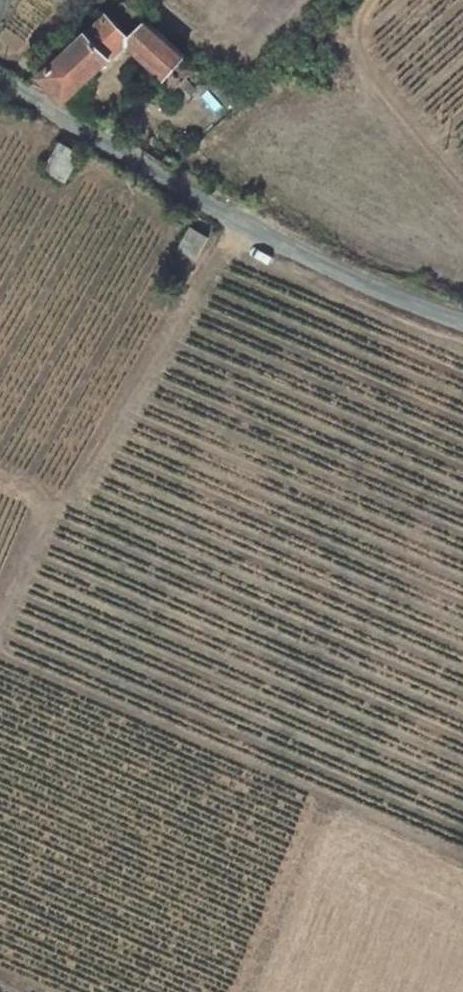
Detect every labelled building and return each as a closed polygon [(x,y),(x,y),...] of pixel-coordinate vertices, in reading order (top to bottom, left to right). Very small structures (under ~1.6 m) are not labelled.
[(43,77),(70,105),(88,87),(96,80),(118,59),(117,58),(131,45),(169,79),(161,88),(175,100),(199,74),(186,63),(191,57),(152,24),(137,39),(115,17),(43,77)] [(74,178),(88,156),(63,144),(50,165),(74,178)] [(183,253),(201,263),(213,242),(194,232),(183,253)]
